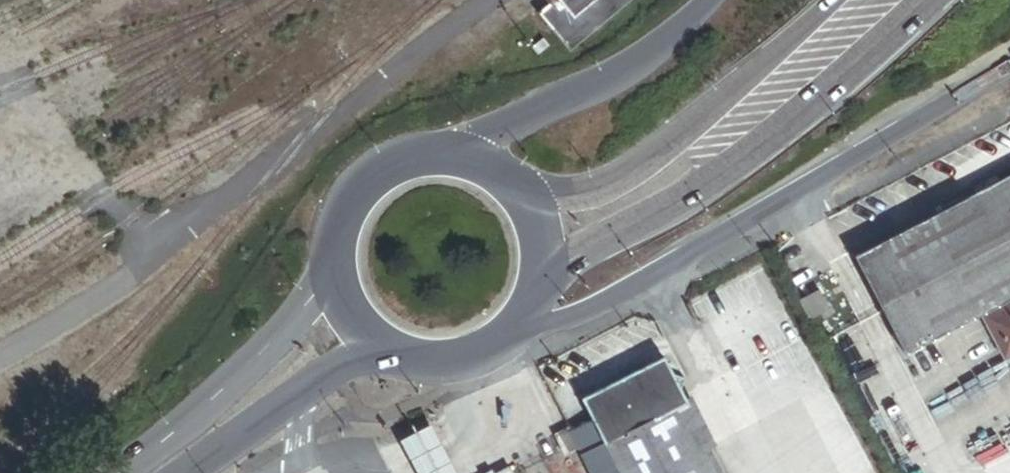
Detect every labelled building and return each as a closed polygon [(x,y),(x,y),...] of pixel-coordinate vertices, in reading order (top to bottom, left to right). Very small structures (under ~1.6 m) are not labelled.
[(541,13),(573,51),(634,0),(556,0),(541,13)] [(856,254),(906,350),(981,313),(1005,358),(1009,356),(1009,174),(856,254)] [(819,289),(801,298),(811,317),(821,312),(823,317),(831,313),(819,289)] [(582,398),(589,412),(604,442),(677,405),(685,401),(663,357),(582,398)] [(620,472),(722,472),(685,401),(604,442),(620,472)] [(595,472),(620,472),(604,442),(589,412),(569,422),(579,442),(595,472)] [(431,421),(402,436),(420,472),(457,472),(431,421)] [(569,422),(554,430),(564,449),(579,442),(569,422)]
